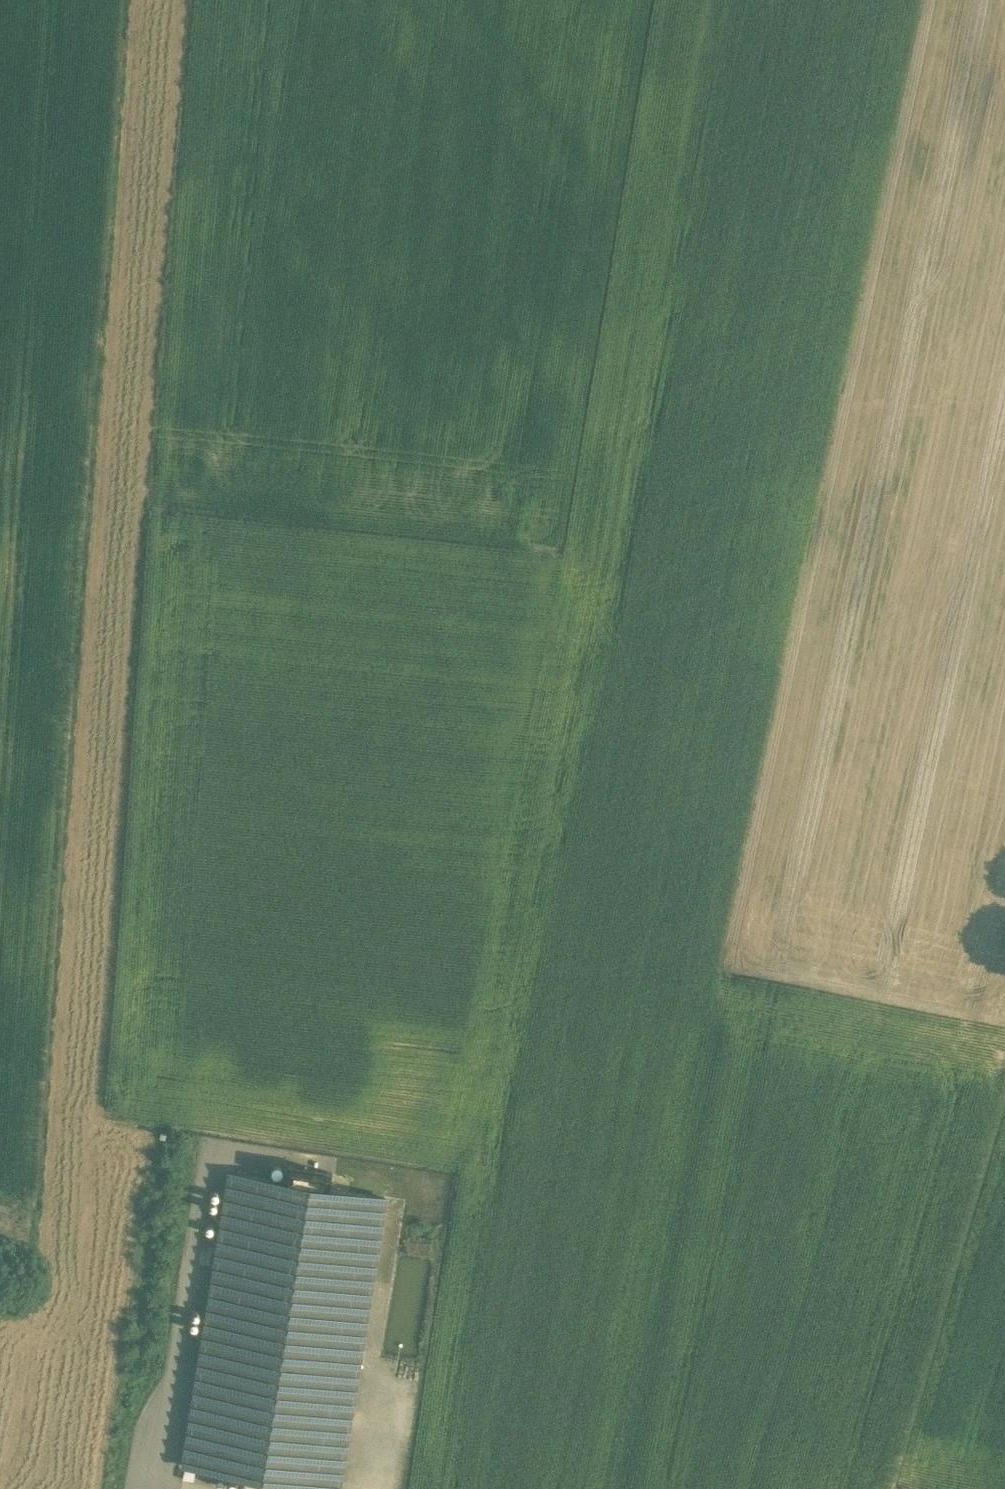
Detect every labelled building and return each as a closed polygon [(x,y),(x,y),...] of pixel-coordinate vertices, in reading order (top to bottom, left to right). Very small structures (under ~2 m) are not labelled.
[(229,1172),(182,1465),(330,1488),(337,1488),(384,1196),(330,1187),(332,1172),(287,1165),(284,1181),(229,1172)]
